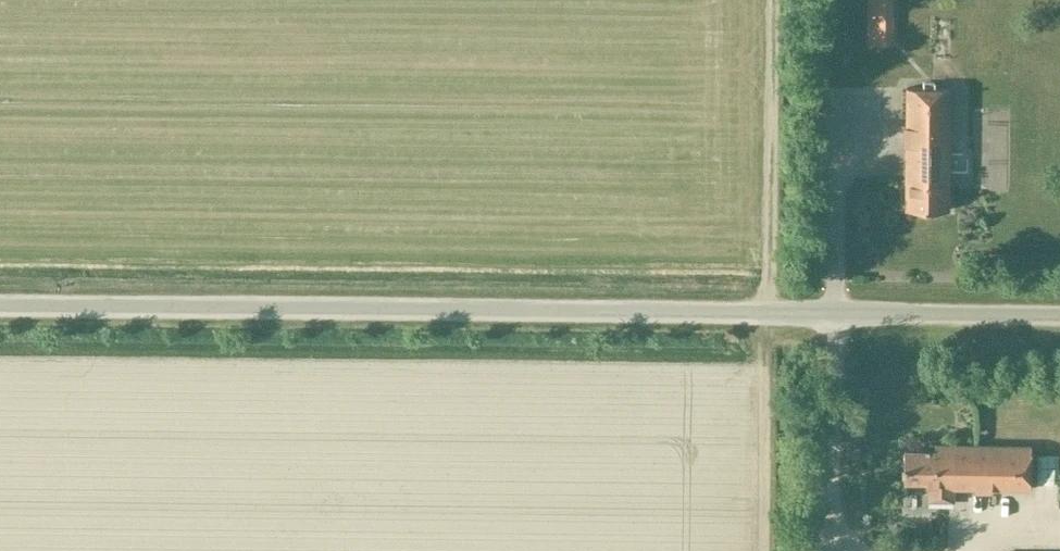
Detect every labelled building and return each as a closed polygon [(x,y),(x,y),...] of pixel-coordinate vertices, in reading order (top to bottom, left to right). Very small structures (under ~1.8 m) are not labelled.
[(892,46),(892,0),(867,0),(866,45),(892,46)] [(948,211),(950,89),(906,89),(905,210),(948,211)] [(925,482),(925,489),(1030,490),(1030,446),(934,445),(934,451),(903,451),(903,470),(902,470),(902,482),(925,482)]
